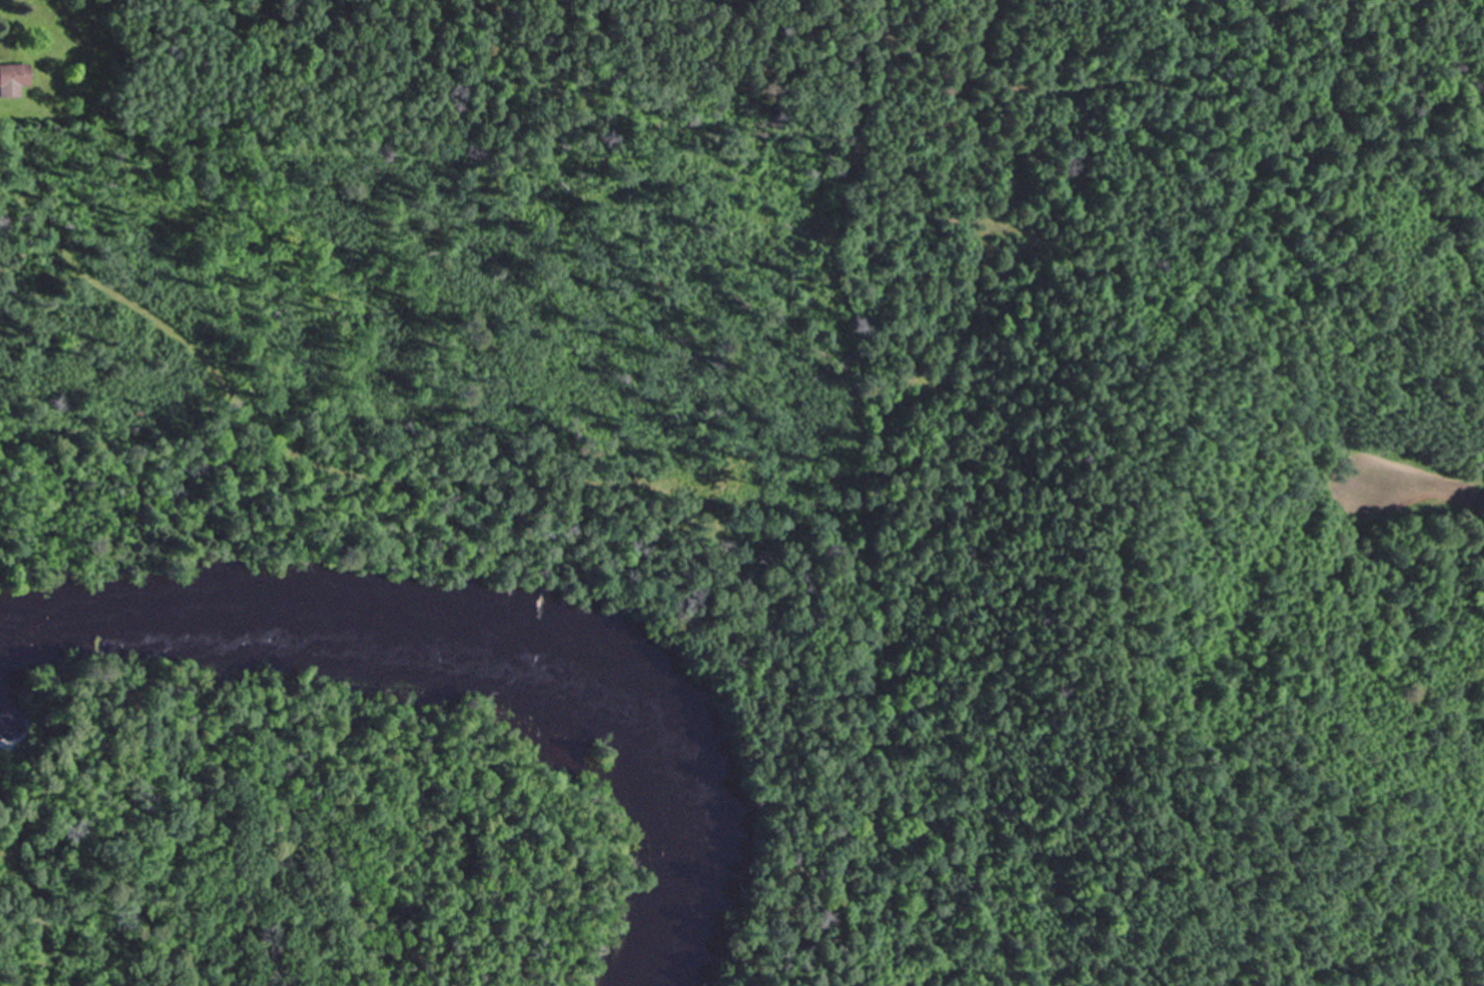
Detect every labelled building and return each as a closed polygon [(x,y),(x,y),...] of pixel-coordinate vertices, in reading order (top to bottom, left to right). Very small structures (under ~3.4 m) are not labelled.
[(29,64),(0,64),(0,97),(20,96),(20,85),(29,85),(29,64)]
